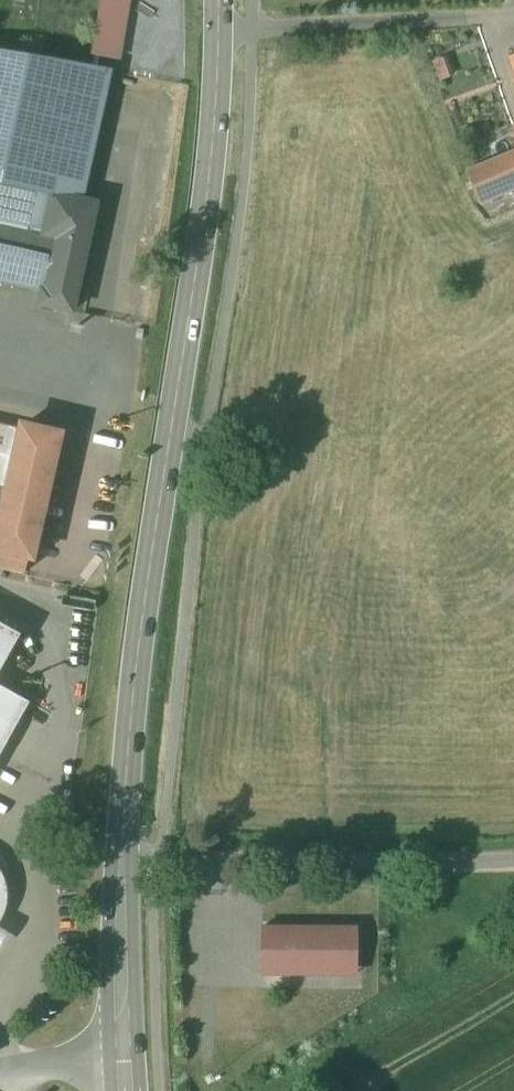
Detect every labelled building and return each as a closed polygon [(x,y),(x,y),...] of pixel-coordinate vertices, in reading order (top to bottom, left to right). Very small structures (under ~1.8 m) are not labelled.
[(0,48),(0,224),(51,235),(92,243),(99,201),(87,198),(110,67),(0,48)] [(430,60),(438,80),(457,73),(449,52),(430,60)] [(505,65),(513,89),(513,62),(505,65)] [(468,172),(482,206),(513,193),(513,153),(468,172)] [(0,225),(0,285),(39,293),(36,310),(76,318),(91,245),(0,225)] [(32,576),(63,431),(14,421),(11,436),(0,434),(0,569),(32,576)] [(24,637),(0,623),(0,678),(24,637)] [(26,701),(0,685),(0,745),(26,701)] [(355,917),(260,919),(261,974),(355,972),(355,917)]
